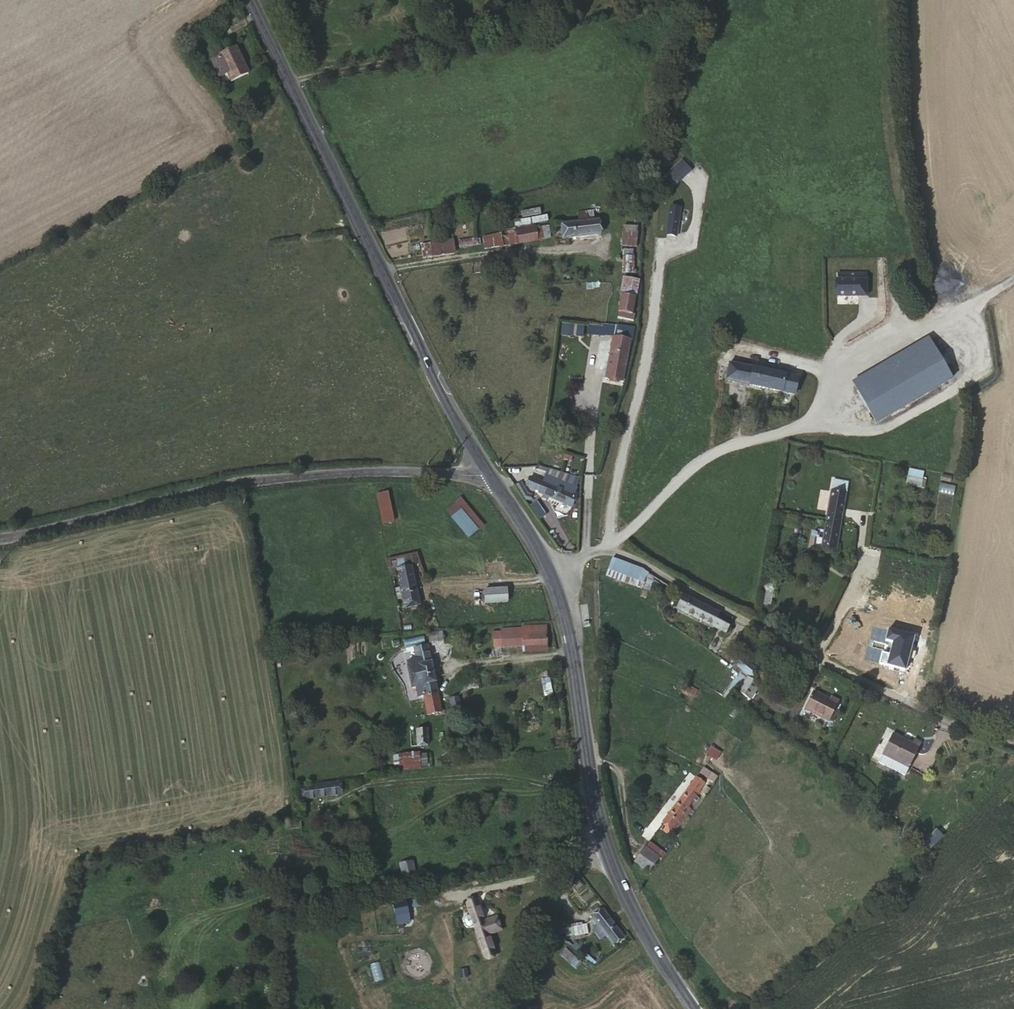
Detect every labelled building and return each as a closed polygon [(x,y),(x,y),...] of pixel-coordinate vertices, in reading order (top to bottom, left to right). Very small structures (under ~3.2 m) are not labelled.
[(250,73),(237,47),(220,55),(221,57),(213,61),(221,77),(229,73),(233,81),(250,73)] [(674,187),(692,171),(682,160),(664,176),(674,187)] [(567,235),(604,232),(603,215),(591,217),(591,208),(579,209),(579,219),(566,220),(567,235)] [(671,233),(679,233),(681,212),(673,212),(671,233)] [(518,229),(518,231),(518,242),(529,242),(529,230),(518,229)] [(518,242),(518,231),(433,238),(434,251),(456,249),(518,243),(518,242)] [(620,268),(629,269),(633,246),(624,245),(620,268)] [(841,295),(865,296),(865,269),(843,268),(841,295)] [(926,279),(933,292),(950,282),(943,270),(926,279)] [(613,318),(626,320),(626,313),(629,313),(631,298),(616,295),(613,309),(614,309),(613,318)] [(584,338),(585,324),(563,323),(562,336),(584,338)] [(616,379),(621,342),(608,339),(602,377),(616,379)] [(947,378),(927,344),(853,386),(872,420),(947,378)] [(726,378),(792,393),(797,374),(731,358),(726,378)] [(908,469),(906,486),(922,488),(924,471),(908,469)] [(542,491),(575,503),(580,485),(549,472),(542,491)] [(832,477),(831,487),(846,489),(847,478),(832,477)] [(384,518),(393,517),(389,487),(380,489),(384,518)] [(831,487),(828,519),(844,522),(846,489),(831,487)] [(449,506),(454,513),(462,507),(478,528),(485,523),(465,494),(449,506)] [(536,502),(529,506),(538,519),(545,514),(536,502)] [(462,507),(454,513),(469,536),(478,528),(462,507)] [(844,522),(828,519),(825,538),(843,539),(844,522)] [(843,539),(825,538),(825,546),(842,547),(843,539)] [(642,568),(615,556),(612,566),(638,578),(642,568)] [(405,606),(420,602),(412,567),(398,569),(405,606)] [(483,600),(505,599),(505,586),(482,586),(483,600)] [(724,617),(725,612),(680,587),(674,601),(716,624),(717,621),(721,623),(724,617)] [(516,633),(505,634),(507,650),(528,648),(550,647),(549,627),(516,629),(516,633)] [(447,628),(432,630),(433,638),(447,637),(447,628)] [(507,650),(505,634),(499,634),(499,651),(507,650)] [(430,644),(414,648),(416,660),(408,662),(411,686),(415,685),(418,697),(424,696),(428,715),(444,712),(430,644)] [(739,689),(751,698),(761,685),(749,676),(739,689)] [(804,705),(828,718),(837,698),(830,694),(828,698),(811,690),(804,705)] [(417,729),(418,745),(429,744),(427,728),(417,729)] [(880,753),(907,767),(921,741),(914,737),(912,742),(891,732),(880,753)] [(706,757),(718,761),(721,752),(710,748),(706,757)] [(402,755),(403,771),(423,768),(421,754),(402,755)] [(672,834),(693,807),(689,804),(707,782),(700,775),(665,819),(671,824),(667,830),(672,834)] [(304,803),(342,797),(340,784),(325,786),(326,791),(303,794),(304,803)] [(935,834),(923,843),(929,850),(941,842),(935,834)] [(635,858),(648,870),(658,856),(646,845),(635,858)] [(635,858),(642,875),(648,870),(635,858)] [(402,883),(417,880),(413,862),(399,865),(402,883)] [(484,923),(477,901),(466,904),(470,915),(465,917),(463,920),(466,926),(469,928),(474,926),(485,959),(495,956),(489,935),(502,931),(498,918),(484,923)] [(407,903),(378,910),(381,921),(394,918),(396,929),(412,925),(407,903)] [(606,911),(590,924),(595,928),(599,924),(614,944),(625,936),(606,911)] [(560,955),(575,969),(581,962),(566,949),(560,955)] [(407,959),(406,971),(416,972),(417,959),(407,959)]
